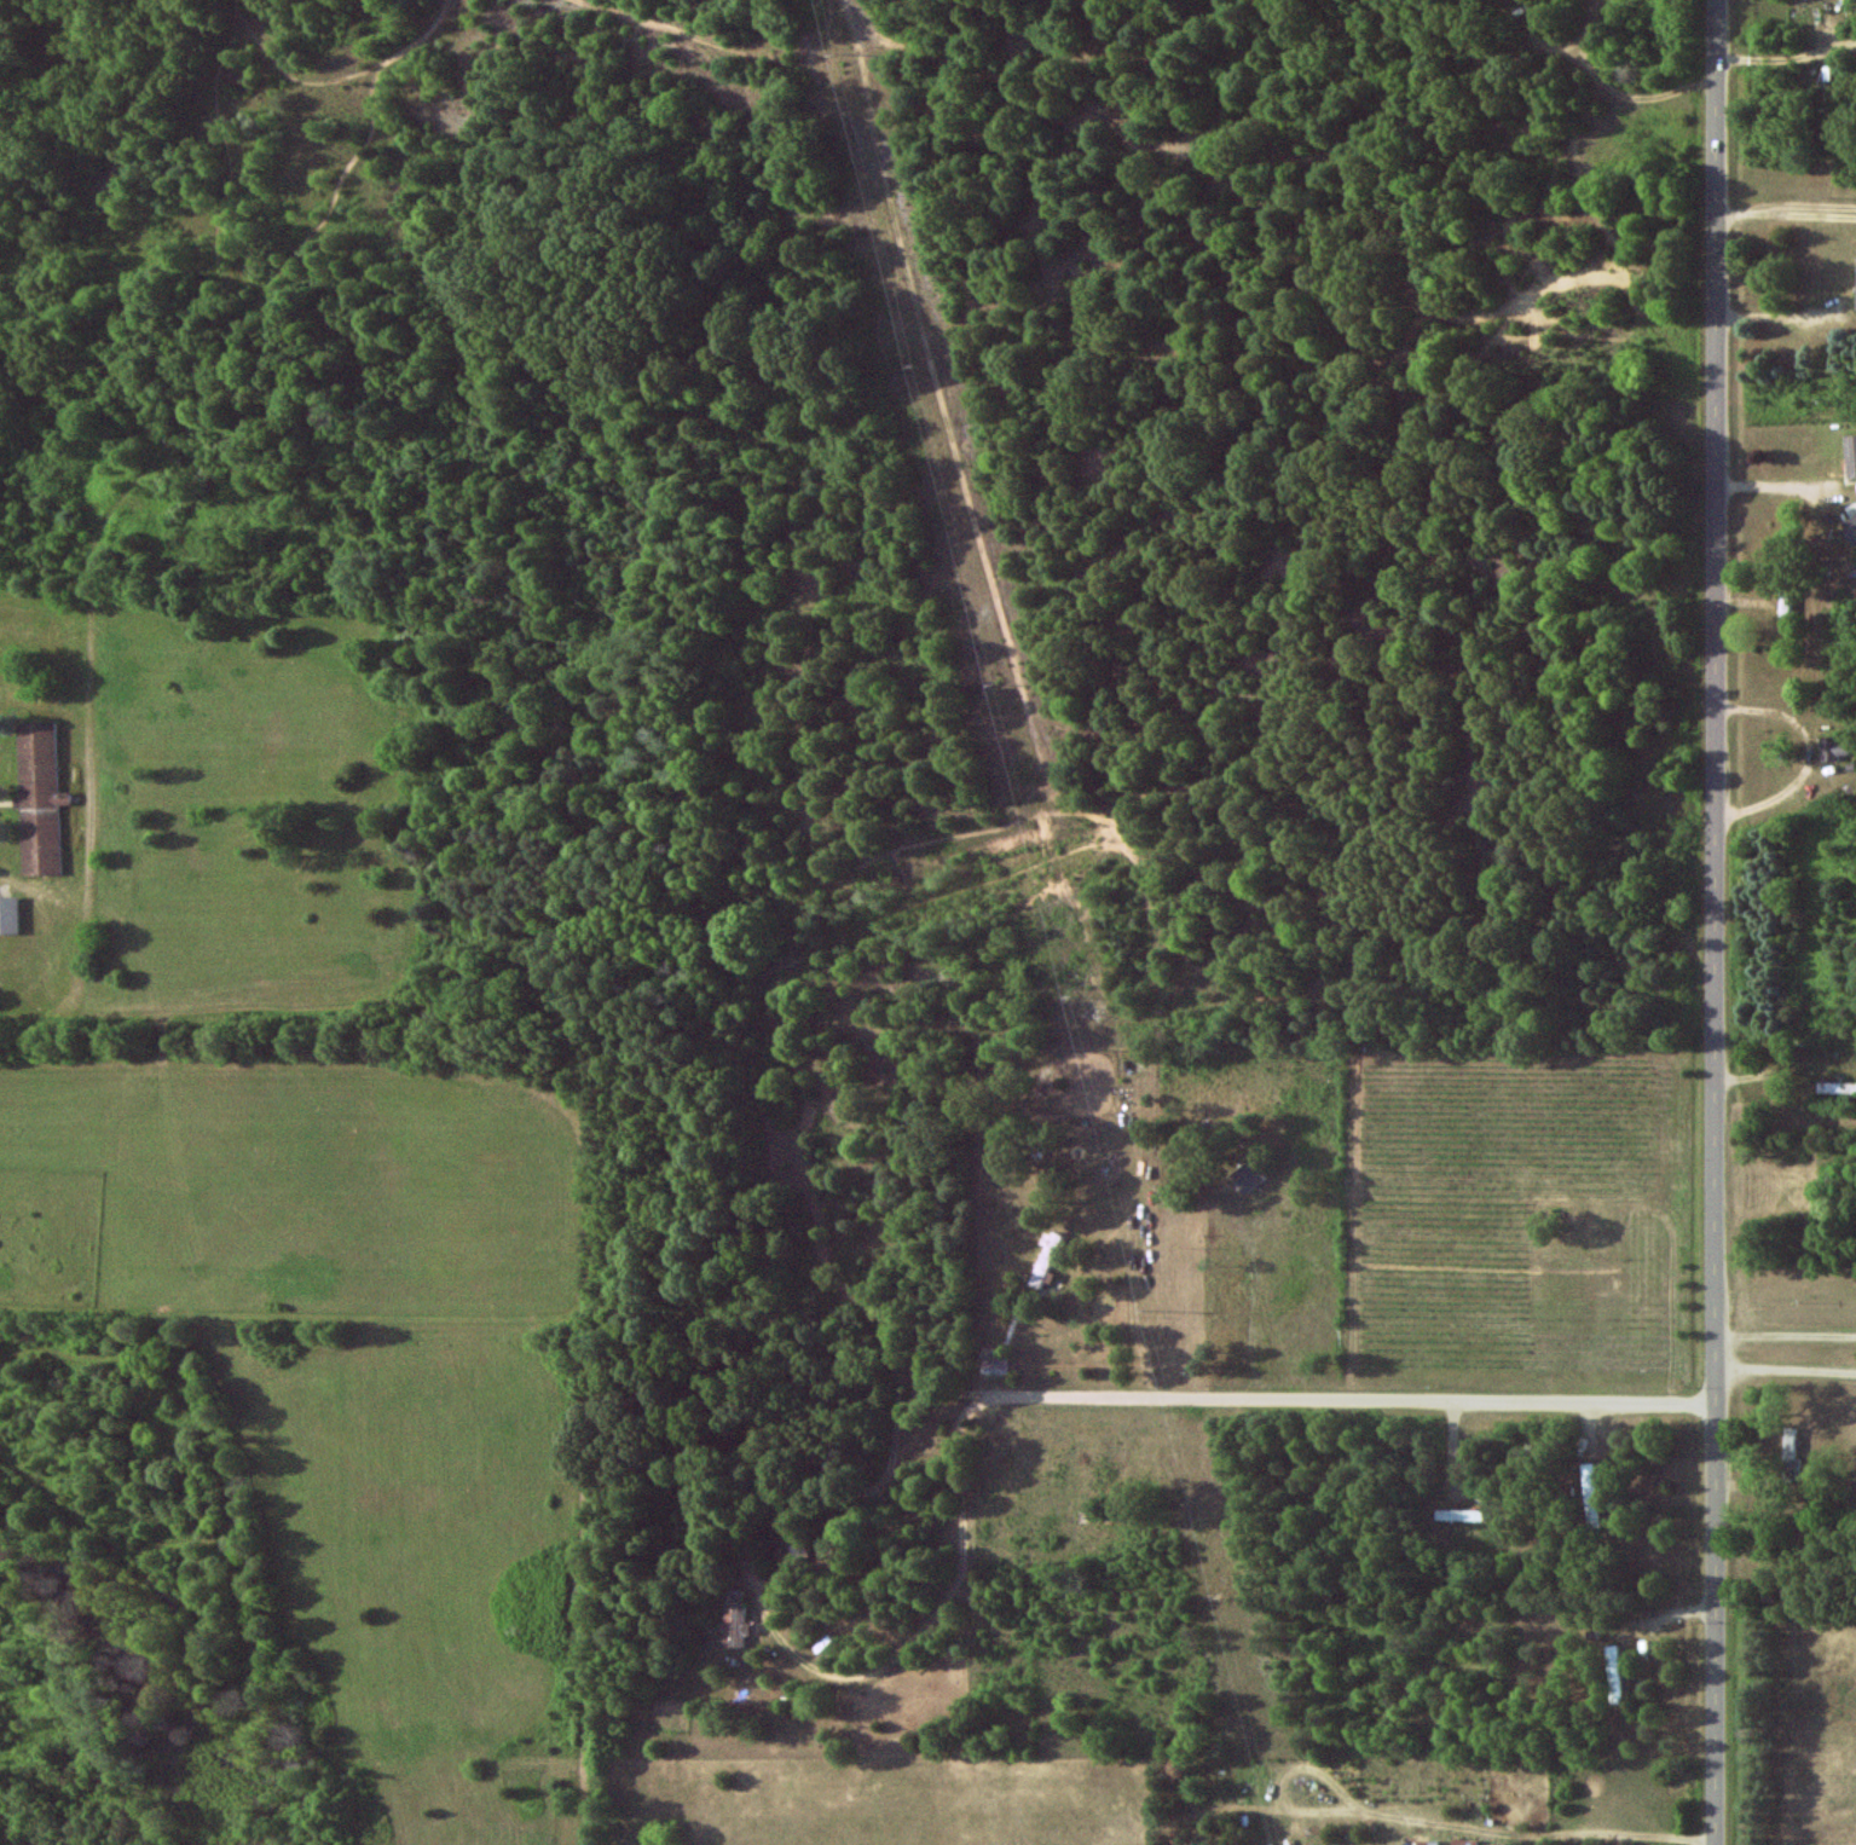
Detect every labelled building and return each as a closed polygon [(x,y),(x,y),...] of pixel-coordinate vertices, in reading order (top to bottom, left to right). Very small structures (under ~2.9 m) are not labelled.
[(1855,478),(1855,435),(1846,436),(1847,478),(1855,478)] [(1852,546),(1855,544),(1855,516),(1843,521),(1852,546)] [(1781,615),(1793,616),(1793,591),(1782,591),(1781,615)] [(57,722),(18,723),(22,876),(62,875),(60,805),(71,805),(70,792),(58,793),(57,722)] [(1850,758),(1848,737),(1821,738),(1822,759),(1850,758)] [(19,934),(19,897),(0,898),(0,934),(19,934)] [(1820,1083),(1820,1093),(1855,1094),(1855,1084),(1820,1083)] [(1230,1176),(1245,1194),(1268,1177),(1253,1158),(1230,1176)] [(1063,1237),(1049,1232),(1028,1284),(1042,1290),(1063,1237)] [(1584,1463),(1585,1524),(1598,1524),(1597,1463),(1584,1463)] [(1486,1521),(1486,1510),(1437,1510),(1436,1520),(1486,1521)] [(724,1646),(746,1647),(748,1601),(726,1600),(724,1646)] [(1623,1704),(1621,1645),(1607,1645),(1609,1704),(1623,1704)]
